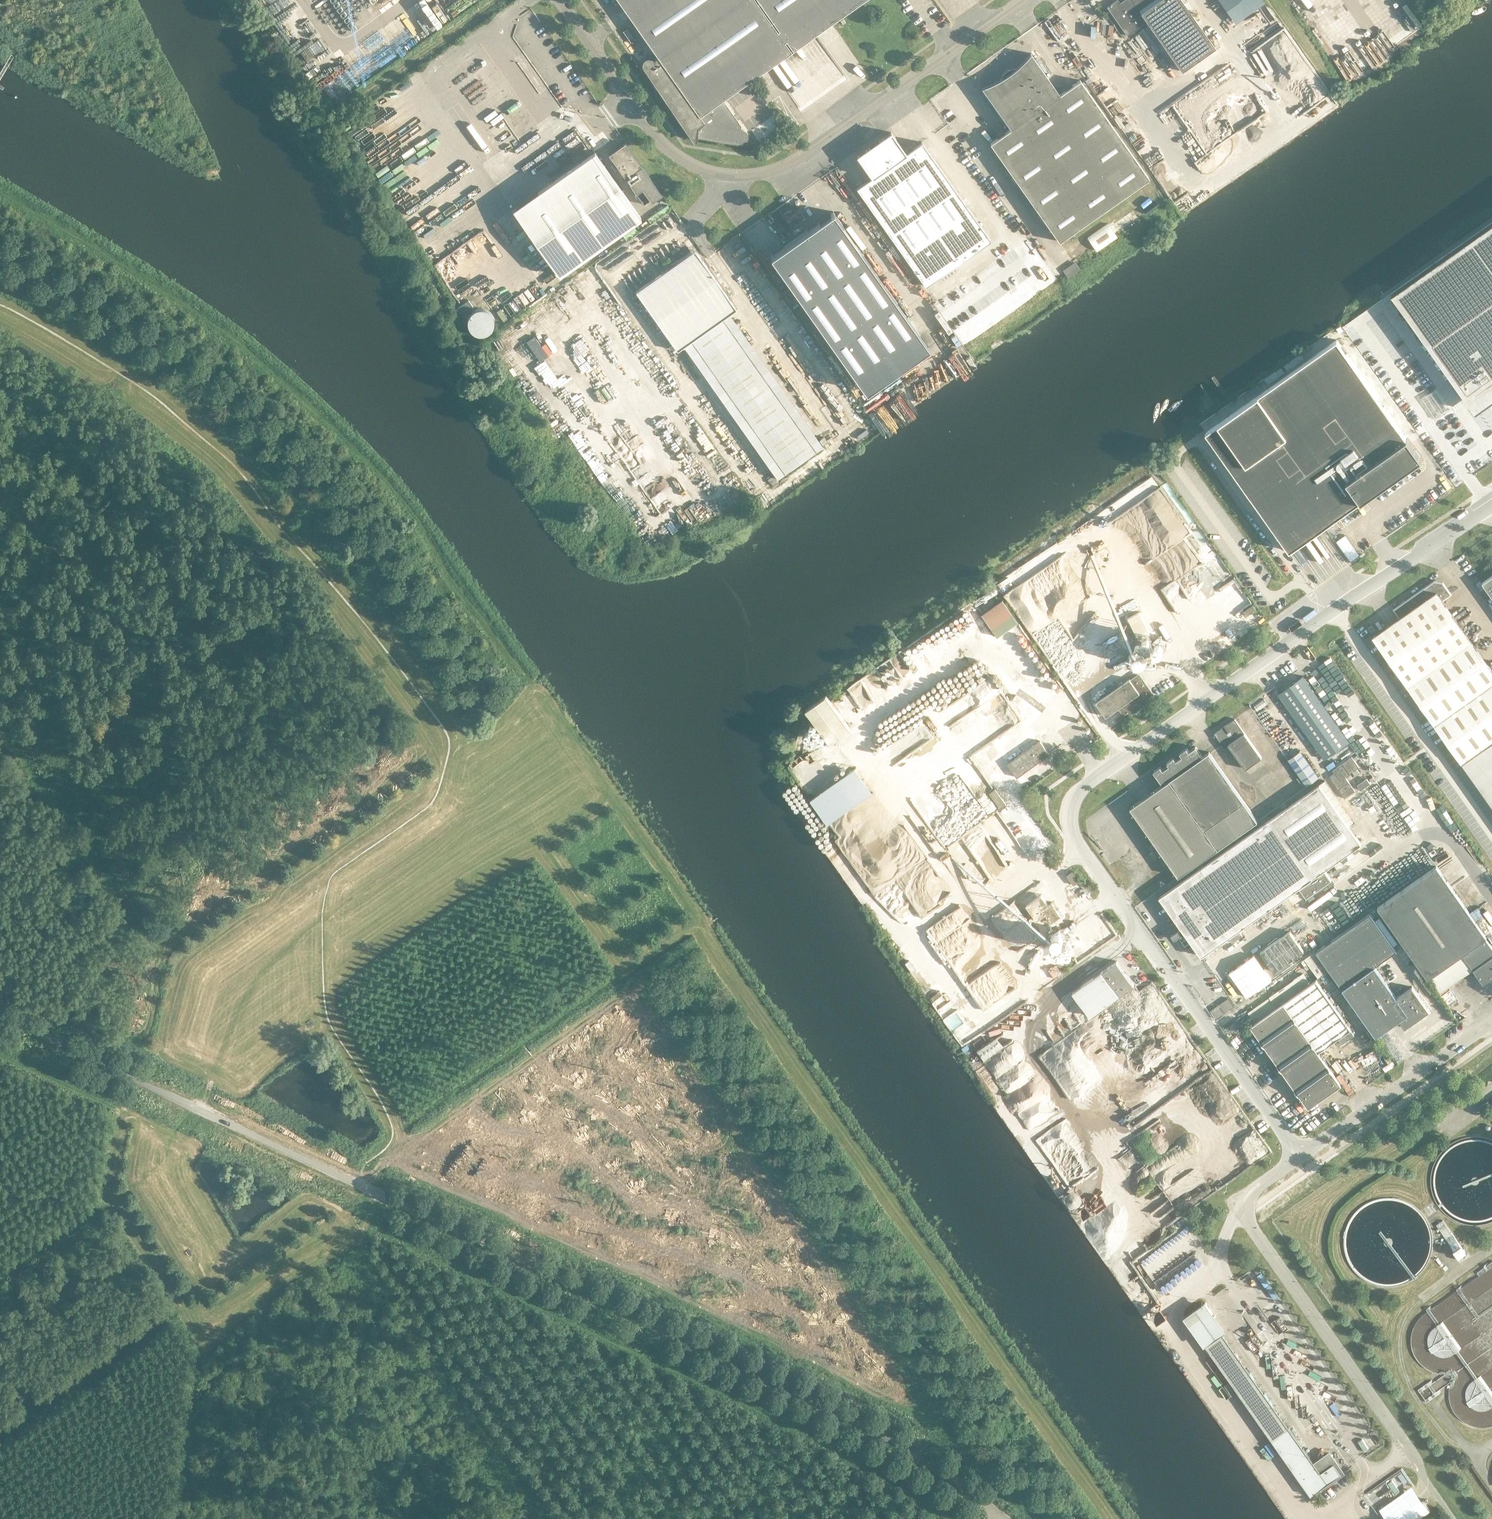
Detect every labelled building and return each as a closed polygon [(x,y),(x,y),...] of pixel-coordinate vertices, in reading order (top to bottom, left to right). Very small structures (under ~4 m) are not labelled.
[(658,56),(663,57),(702,112),(684,124),(683,125),(683,126),(683,128),(683,129),(684,130),(684,131),(685,132),(685,133),(687,134),(687,135),(688,135),(689,135),(739,144),(740,144),(741,144),(742,144),(743,144),(745,143),(746,142),(747,141),(748,140),(748,139),(749,138),(749,137),(749,136),(749,135),(749,134),(748,133),(747,132),(747,131),(746,130),(745,129),(744,129),(743,128),(742,128),(740,128),(741,124),(738,120),(739,119),(735,114),(734,115),(723,99),(863,0),(618,0),(658,56)] [(1215,47),(1182,0),(1123,0),(1120,2),(1119,0),(1115,0),(1107,6),(1123,29),(1143,15),(1181,70),(1215,47)] [(993,82),(982,87),(1010,128),(990,142),(1059,240),(1149,177),(1080,79),(1059,93),(1031,53),(1025,59),(1016,67),(1015,67),(1013,67),(1012,67),(1010,68),(1008,68),(1007,69),(1006,70),(1004,71),(1003,73),(1002,74),(1001,75),(1001,77),(1000,78),(993,82)] [(663,57),(658,56),(653,60),(653,59),(652,59),(652,58),(651,58),(650,58),(649,57),(648,57),(647,58),(646,58),(645,58),(644,59),(644,60),(643,61),(643,62),(642,63),(642,64),(643,64),(643,65),(643,66),(643,67),(684,124),(702,112),(663,57)] [(880,141),(875,145),(916,203),(949,180),(922,141),(906,152),(891,131),(879,140),(880,141)] [(625,142),(608,153),(644,204),(650,199),(651,201),(662,194),(625,142)] [(916,203),(875,145),(871,148),(870,146),(857,155),(872,176),(856,187),(884,226),(916,203)] [(513,208),(559,274),(641,217),(594,151),(513,208)] [(991,239),(949,180),(916,203),(884,226),(925,285),(991,239)] [(833,211),(806,229),(770,255),(866,391),(929,346),(833,211)] [(1391,292),(1466,397),(1491,378),(1491,221),(1391,292)] [(1108,223),(1088,237),(1096,250),(1117,235),(1108,223)] [(684,254),(686,256),(636,291),(677,350),(736,308),(701,258),(703,257),(695,246),(684,254)] [(457,308),(463,315),(474,307),(469,300),(457,308)] [(1407,438),(1337,339),(1206,432),(1290,550),(1361,500),(1366,497),(1367,498),(1375,493),(1374,491),(1378,489),(1376,487),(1420,456),(1407,437),(1407,438)] [(1482,582),(1491,596),(1491,575),(1482,582)] [(1423,588),(1394,608),(1400,616),(1373,636),(1461,761),(1491,740),(1491,669),(1471,640),(1442,599),(1450,593),(1442,581),(1434,580),(1423,588)] [(1002,599),(982,614),(997,636),(1018,621),(1002,599)] [(1243,611),(1246,615),(1256,608),(1253,604),(1243,611)] [(1139,611),(1128,617),(1138,636),(1149,631),(1139,611)] [(1161,635),(1152,642),(1158,650),(1167,644),(1161,635)] [(1150,643),(1130,652),(1136,664),(1156,655),(1150,643)] [(1154,696),(1139,674),(1131,680),(1130,678),(1096,701),(1097,703),(1098,703),(1104,712),(1106,715),(1119,706),(1126,716),(1154,696)] [(1303,675),(1295,681),(1280,692),(1278,693),(1324,758),(1349,741),(1303,675)] [(826,694),(807,708),(831,743),(851,729),(826,694)] [(1262,756),(1235,718),(1226,724),(1227,726),(1224,728),(1223,726),(1214,732),(1224,747),(1229,744),(1245,768),(1262,756)] [(1050,753),(1040,740),(1007,763),(1017,777),(1050,753)] [(1203,755),(1196,746),(1189,750),(1187,747),(1180,752),(1181,754),(1178,756),(1179,758),(1176,760),(1174,756),(1167,761),(1169,764),(1163,769),(1161,765),(1153,770),(1163,784),(1130,807),(1178,875),(1257,820),(1209,751),(1203,755)] [(1300,750),(1288,758),(1306,785),(1319,776),(1300,750)] [(858,769),(818,797),(834,821),(874,793),(858,769)] [(1325,780),(1270,818),(1160,896),(1181,926),(1172,933),(1172,935),(1173,937),(1176,938),(1185,931),(1201,955),(1299,886),(1307,896),(1332,879),(1324,868),(1361,843),(1349,826),(1355,822),(1354,822),(1324,780),(1325,780)] [(995,788),(989,792),(1000,808),(1006,803),(995,788)] [(1436,865),(1378,906),(1438,993),(1473,968),(1483,982),(1491,976),(1491,946),(1486,937),(1487,936),(1436,865)] [(1079,881),(1072,871),(1067,875),(1074,884),(1079,881)] [(1037,919),(1045,913),(1051,921),(1061,914),(1052,901),(1048,904),(1041,893),(1026,904),(1037,919)] [(1370,913),(1316,951),(1376,1036),(1399,1019),(1405,1027),(1429,1010),(1412,986),(1396,997),(1374,966),(1396,950),(1370,913)] [(1060,927),(1052,933),(1062,947),(1073,939),(1068,932),(1065,935),(1060,927)] [(1320,959),(1311,966),(1319,976),(1328,969),(1320,959)] [(1117,960),(1072,992),(1090,1016),(1134,985),(1117,960)] [(1304,971),(1247,1011),(1254,1020),(1311,980),(1304,971)] [(1316,979),(1283,1002),(1251,1025),(1308,1107),(1341,1084),(1318,1050),(1351,1028),(1316,979)] [(1202,1304),(1185,1316),(1311,1494),(1341,1473),(1333,1462),(1320,1471),(1202,1304)]
